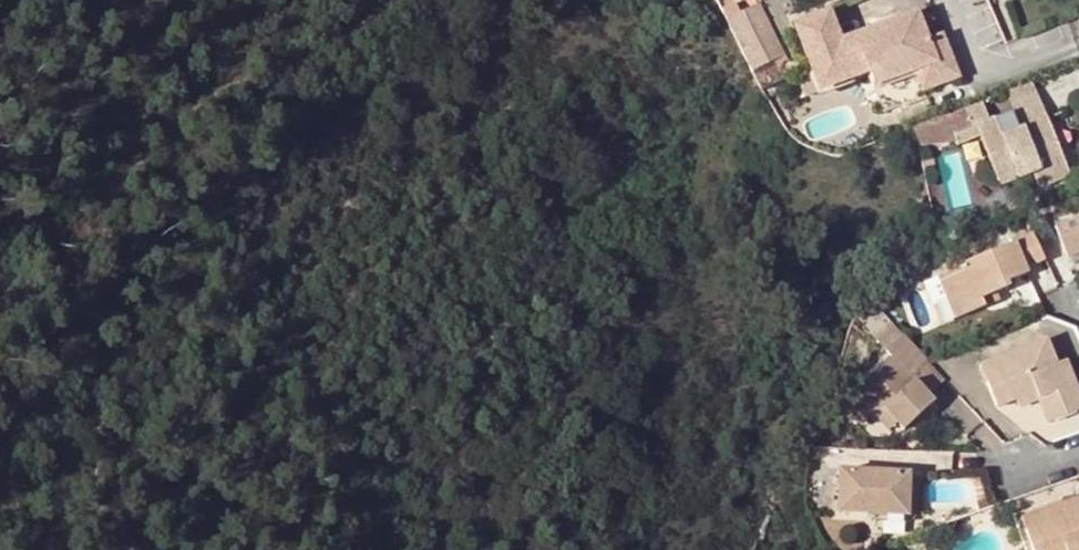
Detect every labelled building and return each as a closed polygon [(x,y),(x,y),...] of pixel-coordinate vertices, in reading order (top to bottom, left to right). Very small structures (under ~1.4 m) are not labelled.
[(728,9),(756,57),(785,40),(762,0),(744,0),(728,9)] [(803,17),(826,77),(876,58),(883,74),(920,59),(926,77),(960,64),(945,25),(932,30),(921,1),(846,30),(836,4),(803,17)] [(1015,131),(1046,119),(1031,83),(1000,95),(1007,113),(1015,131)] [(967,108),(980,139),(998,185),(1032,171),(1038,187),(1068,175),(1046,119),(1015,131),(1007,113),(984,122),(977,104),(967,108)] [(967,108),(916,127),(923,147),(946,146),(956,142),(958,147),(980,139),(967,108)] [(1078,251),(1078,215),(1054,225),(1066,256),(1078,251)] [(1042,259),(1032,235),(965,265),(966,267),(939,279),(949,302),(957,321),(986,308),(982,301),(995,295),(1007,289),(1006,284),(1026,275),(1023,268),(1042,259)] [(949,302),(939,279),(924,286),(934,308),(949,302)] [(982,301),(986,308),(998,302),(995,295),(982,301)] [(872,332),(881,342),(899,326),(890,315),(872,332)] [(921,350),(899,326),(881,342),(887,348),(856,375),(863,383),(856,390),(871,407),(879,400),(891,413),(897,420),(929,392),(920,383),(904,366),(921,350)] [(981,364),(988,381),(983,383),(994,407),(1012,400),(1016,408),(1035,401),(1038,399),(1042,407),(1038,408),(1045,424),(1078,411),(1078,401),(1062,362),(1054,364),(1044,340),(981,364)] [(921,350),(904,366),(920,383),(937,368),(921,350)] [(988,381),(981,364),(977,366),(983,383),(988,381)] [(879,400),(871,407),(883,419),(891,413),(879,400)] [(843,514),(878,514),(912,515),(913,473),(843,471),(843,514)] [(1026,531),(1022,519),(1035,515),(1074,502),(1078,494),(1078,493),(1013,516),(1025,549),(1032,549),(1026,531)] [(1074,502),(1039,549),(1078,549),(1078,500),(1074,502)] [(1032,549),(1039,549),(1074,502),(1035,515),(1039,527),(1026,531),(1032,549)] [(912,515),(878,514),(878,522),(912,522),(912,515)] [(1022,519),(1026,531),(1039,527),(1035,515),(1022,519)]
